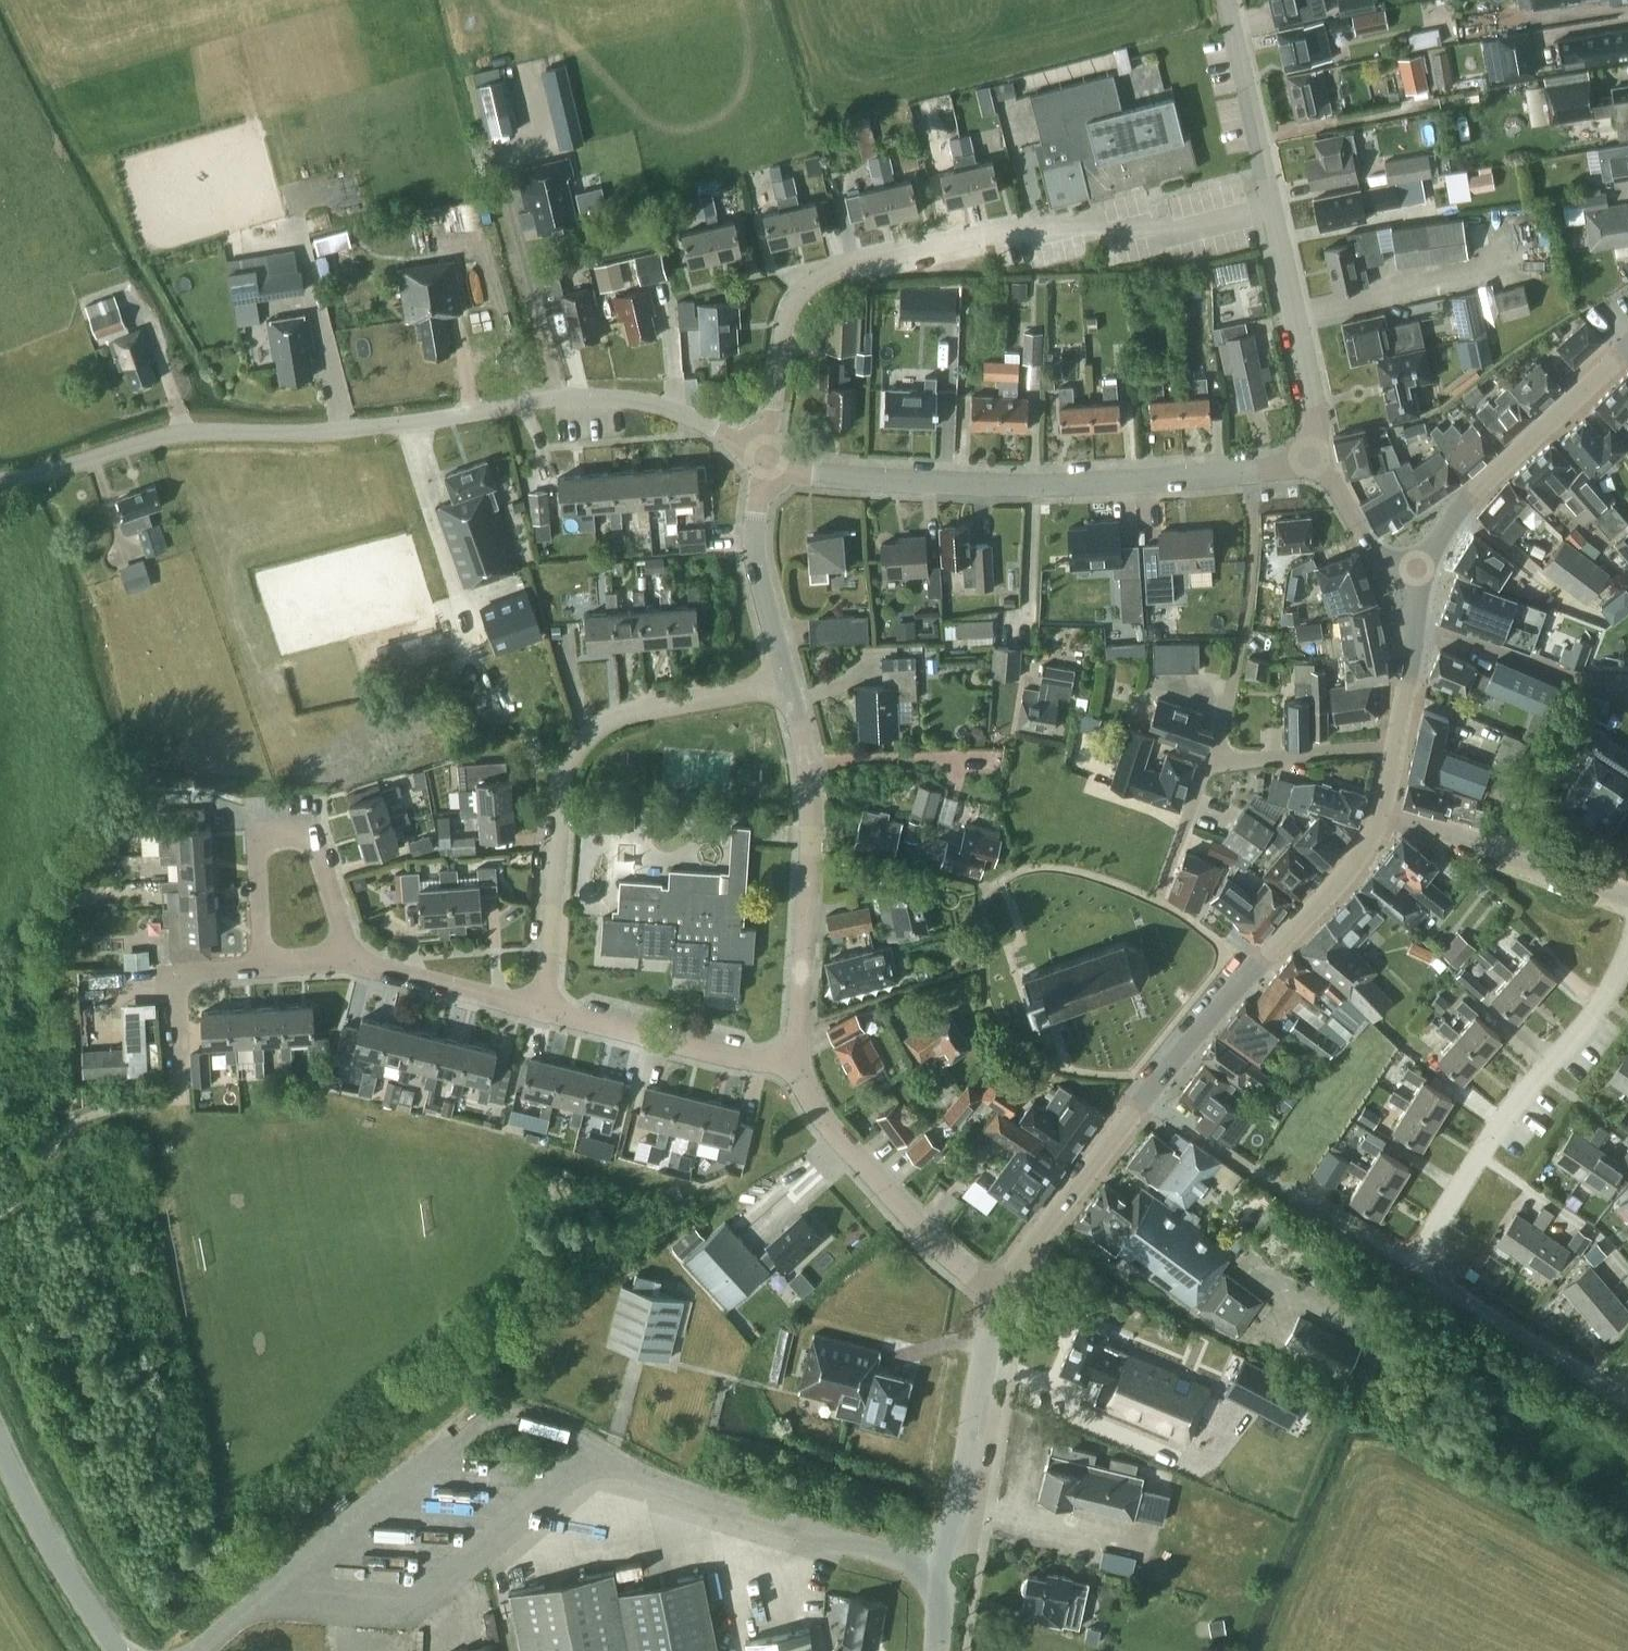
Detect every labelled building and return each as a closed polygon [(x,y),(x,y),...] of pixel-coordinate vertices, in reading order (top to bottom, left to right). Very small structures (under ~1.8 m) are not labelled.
[(1275,23),(1310,15),(1335,10),(1332,0),(1270,0),(1275,23)] [(1374,6),(1373,0),(1339,0),(1341,13),(1374,6)] [(1532,9),(1586,0),(1530,0),(1532,9)] [(1352,16),(1355,32),(1388,26),(1385,9),(1352,16)] [(1350,27),(1348,14),(1328,18),(1331,31),(1350,27)] [(1323,19),(1302,24),(1302,23),(1276,29),(1285,68),(1311,62),(1331,57),(1323,19)] [(1417,46),(1446,38),(1442,24),(1412,32),(1417,46)] [(1557,39),(1561,66),(1627,55),(1627,27),(1557,39)] [(1497,35),(1505,76),(1535,71),(1527,29),(1497,35)] [(1398,57),(1377,61),(1379,72),(1400,67),(1405,90),(1426,86),(1419,52),(1398,56),(1398,57)] [(583,141),(565,63),(546,67),(564,146),(583,141)] [(1287,74),(1297,119),(1331,112),(1321,68),(1287,74)] [(1113,187),(1143,179),(1144,185),(1161,181),(1159,175),(1197,165),(1189,132),(1183,134),(1173,95),(1122,108),(1113,72),(1029,94),(1042,141),(1043,149),(1036,151),(1049,203),(1089,193),(1090,199),(1115,193),(1113,187)] [(1438,87),(1451,84),(1449,74),(1437,76),(1438,87)] [(517,128),(505,77),(476,84),(488,134),(517,128)] [(1545,87),(1551,120),(1615,109),(1620,137),(1627,136),(1627,90),(1626,85),(1612,88),(1613,94),(1593,97),(1590,77),(1544,84),(1545,87)] [(864,158),(868,157),(873,174),(882,172),(878,154),(869,116),(855,120),(864,158)] [(918,131),(921,144),(933,142),(930,128),(918,131)] [(1312,138),(1316,156),(1305,158),(1312,188),(1357,179),(1355,166),(1359,166),(1356,151),(1352,151),(1351,149),(1348,150),(1344,131),(1312,138)] [(966,166),(973,197),(999,191),(992,160),(977,163),(969,133),(959,136),(963,153),(966,166)] [(953,156),(963,153),(959,136),(948,138),(953,156)] [(1597,147),(1602,178),(1613,176),(1614,185),(1627,182),(1627,141),(1597,147)] [(914,142),(899,146),(903,167),(919,164),(914,142)] [(888,152),(878,154),(882,172),(892,170),(888,152)] [(966,166),(963,153),(953,156),(956,168),(940,172),(948,203),(973,197),(966,166)] [(1385,160),(1388,182),(1432,174),(1428,153),(1385,160)] [(536,221),(538,231),(577,222),(566,175),(572,173),(568,156),(516,169),(525,210),(519,211),(522,224),(536,221)] [(1466,169),(1446,173),(1451,199),(1470,196),(1466,169)] [(1482,189),(1494,187),(1492,171),(1479,173),(1482,189)] [(860,191),(860,192),(845,195),(851,219),(865,216),(867,222),(893,216),(885,185),(882,172),(873,174),(875,187),(860,191)] [(1586,177),(1584,174),(1580,173),(1577,175),(1577,180),(1580,185),(1584,189),(1590,189),(1593,184),(1591,179),(1586,177)] [(793,174),(783,177),(797,238),(822,232),(815,201),(800,205),(793,174)] [(771,244),(797,238),(783,177),(773,179),(780,209),(764,213),(771,244)] [(911,179),(885,185),(893,216),(918,210),(911,179)] [(1314,197),(1321,228),(1365,219),(1364,210),(1399,204),(1396,183),(1358,189),(1358,188),(1314,197)] [(1583,200),(1591,249),(1627,242),(1627,202),(1607,206),(1605,190),(1582,194),(1583,200)] [(702,196),(706,214),(708,226),(716,257),(741,251),(734,220),(719,223),(712,193),(702,196)] [(695,217),(706,214),(702,196),(691,198),(695,217)] [(1391,227),(1396,263),(1468,254),(1463,217),(1391,227)] [(708,226),(683,232),(690,263),(716,257),(708,226)] [(1325,247),(1335,291),(1358,286),(1368,284),(1364,265),(1384,261),(1377,227),(1347,233),(1348,242),(1325,247)] [(319,254),(350,245),(346,230),(315,239),(319,254)] [(634,254),(641,282),(667,276),(660,248),(634,254)] [(423,339),(425,357),(450,353),(448,341),(451,340),(447,314),(463,311),(454,259),(398,268),(406,317),(415,316),(418,339),(423,339)] [(1229,263),(1233,280),(1249,276),(1246,259),(1229,263)] [(600,290),(624,284),(618,260),(594,266),(600,290)] [(233,300),(304,289),(301,270),(285,272),(283,263),(228,272),(233,300)] [(535,277),(542,304),(557,301),(551,274),(535,277)] [(465,284),(468,310),(493,306),(490,280),(465,284)] [(1013,281),(1013,294),(1026,294),(1026,282),(1013,281)] [(1177,297),(1202,294),(1201,281),(1176,284),(1177,297)] [(1495,292),(1502,318),(1530,310),(1524,284),(1495,292)] [(564,307),(572,344),(600,338),(594,315),(596,315),(591,298),(597,297),(595,288),(589,289),(588,286),(560,292),(564,307)] [(919,287),(917,318),(955,319),(956,288),(919,287)] [(625,317),(630,341),(656,335),(651,312),(655,311),(649,288),(614,296),(619,319),(625,317)] [(1487,329),(1479,291),(1452,296),(1459,335),(1487,329)] [(89,317),(96,337),(125,326),(118,306),(114,295),(85,305),(89,317)] [(677,300),(679,327),(702,326),(704,350),(736,348),(734,324),(738,324),(736,301),(701,303),(701,314),(695,314),(694,299),(677,300)] [(277,356),(281,379),(313,374),(309,351),(314,350),(308,313),(267,319),(273,356),(277,356)] [(829,313),(828,350),(855,351),(857,314),(829,313)] [(1368,316),(1342,322),(1351,362),(1377,357),(1390,419),(1419,412),(1418,408),(1413,382),(1431,379),(1431,378),(1424,345),(1392,352),(1383,313),(1368,316)] [(195,338),(205,337),(202,315),(191,317),(195,338)] [(1556,346),(1574,365),(1603,339),(1585,319),(1556,346)] [(1270,377),(1267,364),(1259,366),(1252,332),(1242,334),(1240,321),(1213,327),(1215,343),(1220,342),(1226,371),(1234,369),(1241,407),(1266,401),(1262,379),(1270,377)] [(125,366),(133,387),(156,379),(148,357),(153,355),(142,327),(109,340),(119,368),(125,366)] [(1022,362),(1042,363),(1043,331),(1024,330),(1022,362)] [(1470,367),(1492,363),(1486,335),(1464,340),(1470,367)] [(1534,358),(1533,359),(1524,367),(1529,373),(1512,387),(1534,414),(1563,387),(1538,361),(1537,361),(1534,358)] [(983,377),(1001,378),(1001,360),(984,359),(983,377)] [(1001,360),(1001,378),(1000,395),(999,427),(1027,428),(1028,396),(1017,396),(1018,361),(1001,360)] [(837,362),(837,361),(821,361),(820,385),(828,385),(827,420),(853,421),(854,386),(850,386),(850,374),(843,374),(843,362),(837,362)] [(1594,403),(1615,425),(1627,412),(1627,370),(1594,403)] [(1046,388),(1054,387),(1053,374),(1045,375),(1046,388)] [(934,390),(934,375),(922,375),(922,389),(882,388),(881,422),(933,425),(935,390),(934,390)] [(1194,396),(1179,397),(1181,420),(1211,418),(1209,395),(1208,395),(1207,376),(1193,377),(1194,396)] [(1181,420),(1179,397),(1164,398),(1163,379),(1149,380),(1150,399),(1149,399),(1151,422),(1181,420)] [(1104,402),(1089,403),(1091,426),(1121,424),(1119,401),(1118,401),(1117,382),(1103,383),(1104,402)] [(1470,404),(1485,392),(1478,384),(1463,396),(1470,404)] [(1091,426),(1089,403),(1074,404),(1073,385),(1059,386),(1060,405),(1059,405),(1061,428),(1091,426)] [(1493,405),(1488,400),(1476,410),(1484,420),(1483,420),(1490,428),(1494,428),(1504,440),(1533,414),(1508,385),(1494,397),(1498,401),(1493,405)] [(971,426),(999,427),(1000,395),(972,394),(971,426)] [(1585,417),(1561,438),(1594,477),(1627,448),(1610,429),(1601,436),(1585,417)] [(1426,430),(1424,421),(1403,428),(1405,436),(1426,430)] [(1430,429),(1440,450),(1461,479),(1495,449),(1473,422),(1461,432),(1452,422),(1442,431),(1436,424),(1430,429)] [(1363,427),(1333,434),(1338,455),(1341,454),(1347,477),(1394,466),(1385,448),(1368,452),(1363,427)] [(1551,442),(1512,476),(1544,509),(1561,493),(1564,496),(1562,498),(1582,521),(1590,514),(1610,537),(1627,522),(1616,509),(1582,468),(1576,473),(1573,469),(1574,468),(1551,442)] [(1393,466),(1398,479),(1416,510),(1460,481),(1439,449),(1414,467),(1410,459),(1394,466),(1393,466)] [(492,486),(496,485),(487,459),(445,474),(454,499),(436,506),(465,587),(518,568),(497,506),(499,506),(492,486)] [(696,465),(668,467),(671,500),(675,500),(692,499),(693,519),(704,518),(702,497),(699,497),(696,465)] [(1384,488),(1359,502),(1377,533),(1416,510),(1398,479),(1393,466),(1374,470),(1384,488)] [(668,467),(641,469),(644,503),(648,502),(664,501),(666,521),(677,520),(675,500),(671,500),(668,467)] [(641,469),(613,471),(616,505),(621,504),(637,503),(639,523),(649,522),(648,502),(644,503),(641,469)] [(613,471),(586,473),(589,507),(593,507),(610,505),(611,525),(622,525),(621,504),(616,505),(613,471)] [(579,528),(584,528),(595,527),(593,507),(589,507),(586,473),(558,476),(561,509),(577,508),(579,528)] [(1509,479),(1477,514),(1511,542),(1525,525),(1514,516),(1518,512),(1523,517),(1534,506),(1527,499),(1509,479)] [(129,533),(138,529),(147,555),(168,548),(159,522),(151,525),(146,510),(162,505),(155,485),(118,498),(124,516),(123,517),(120,521),(124,531),(129,533)] [(547,521),(544,489),(529,491),(531,522),(547,521)] [(1310,516),(1275,519),(1277,551),(1312,547),(1310,516)] [(667,532),(678,531),(677,520),(666,521),(667,532)] [(1138,544),(1120,545),(1118,520),(1100,521),(1100,526),(1068,528),(1070,566),(1113,563),(1113,576),(1140,575),(1138,544)] [(967,525),(940,526),(942,562),(962,561),(963,584),(974,584),(974,588),(992,587),(990,543),(973,543),(973,548),(968,548),(967,525)] [(706,548),(704,526),(678,528),(680,550),(706,548)] [(1565,533),(1577,546),(1585,538),(1573,526),(1565,533)] [(1146,602),(1174,600),(1172,569),(1213,567),(1210,527),(1160,530),(1161,544),(1143,545),(1145,588),(1146,602)] [(855,529),(813,532),(814,538),(807,539),(810,581),(829,579),(828,563),(844,562),(845,572),(846,572),(843,531),(855,530),(855,529)] [(1614,542),(1627,558),(1627,530),(1614,542)] [(1512,563),(1473,533),(1454,563),(1495,587),(1512,563)] [(883,575),(926,572),(928,595),(941,594),(939,565),(926,566),(924,535),(909,536),(909,540),(881,542),(883,575)] [(1609,572),(1564,538),(1542,567),(1587,601),(1609,572)] [(1592,559),(1600,549),(1586,538),(1578,549),(1592,559)] [(1311,567),(1320,589),(1329,612),(1350,607),(1375,599),(1357,550),(1316,565),(1311,567)] [(646,572),(664,571),(662,556),(645,557),(646,572)] [(119,566),(129,593),(153,585),(143,557),(119,566)] [(1291,566),(1290,573),(1304,575),(1306,575),(1306,571),(1305,570),(1311,567),(1316,565),(1311,557),(1300,562),(1300,563),(1291,566)] [(609,573),(623,572),(623,560),(608,561),(609,573)] [(1438,622),(1464,632),(1466,627),(1479,632),(1478,635),(1528,654),(1544,610),(1481,586),(1482,585),(1455,575),(1438,622)] [(689,605),(672,606),(668,606),(671,640),(699,638),(696,605),(700,605),(698,584),(687,585),(689,605)] [(1613,619),(1627,607),(1627,590),(1624,585),(1601,604),(1613,619)] [(661,607),(645,608),(641,609),(643,642),(671,640),(668,606),(672,606),(671,586),(660,587),(661,607)] [(634,609),(618,611),(613,611),(616,645),(643,642),(641,609),(645,608),(643,588),(632,589),(634,609)] [(613,611),(618,611),(616,590),(605,591),(607,611),(585,613),(588,647),(616,645),(613,611)] [(486,607),(496,633),(537,618),(528,592),(486,607)] [(1329,687),(1335,721),(1376,715),(1371,682),(1388,679),(1386,650),(1387,650),(1377,605),(1337,614),(1345,657),(1346,684),(1329,687)] [(1148,620),(1156,620),(1156,607),(1147,607),(1148,620)] [(1300,622),(1298,609),(1287,610),(1289,623),(1300,622)] [(868,621),(855,622),(854,614),(826,616),(827,641),(868,640),(868,621)] [(994,645),(992,617),(945,619),(946,637),(972,636),(973,646),(994,645)] [(915,637),(915,620),(896,622),(897,638),(915,637)] [(1310,638),(1308,623),(1295,625),(1297,640),(1310,638)] [(1160,637),(1160,630),(1156,626),(1149,626),(1150,637),(1160,637)] [(1199,670),(1199,642),(1153,642),(1153,670),(1199,670)] [(1114,644),(1105,645),(1106,658),(1115,657),(1114,644)] [(992,675),(1020,676),(1022,646),(994,645),(992,675)] [(1565,645),(1559,660),(1581,668),(1587,653),(1565,645)] [(1440,648),(1428,676),(1464,692),(1467,685),(1483,692),(1485,687),(1545,713),(1557,685),(1497,659),(1490,675),(1474,668),(1476,664),(1440,648)] [(1245,676),(1263,680),(1267,659),(1248,656),(1245,676)] [(937,670),(937,657),(928,657),(929,670),(937,670)] [(1015,723),(1050,729),(1056,694),(1068,697),(1073,669),(1040,663),(1038,677),(1047,679),(1044,691),(1022,687),(1015,723)] [(897,733),(896,698),(916,697),(915,667),(882,668),(883,684),(856,685),(858,717),(861,717),(861,735),(897,733)] [(1327,736),(1326,707),(1325,669),(1311,669),(1312,679),(1295,679),(1295,699),(1284,700),(1285,743),(1311,743),(1311,736),(1327,736)] [(1086,708),(1087,697),(1077,695),(1075,706),(1086,708)] [(1198,724),(1202,712),(1158,697),(1150,721),(1170,727),(1166,739),(1204,751),(1212,729),(1198,724)] [(1434,779),(1480,796),(1490,765),(1442,746),(1448,717),(1423,708),(1408,776),(1433,783),(1434,779)] [(1562,800),(1610,831),(1627,803),(1627,750),(1586,723),(1574,742),(1593,753),(1562,800)] [(1129,727),(1111,784),(1179,807),(1194,762),(1167,752),(1159,771),(1142,765),(1152,735),(1129,727)] [(459,799),(452,765),(426,770),(432,804),(459,799)] [(477,787),(479,804),(479,808),(513,805),(511,777),(478,780),(478,777),(459,778),(460,788),(477,787)] [(1492,790),(1503,798),(1512,786),(1501,778),(1492,790)] [(1472,816),(1476,798),(1452,791),(1452,790),(1409,779),(1402,806),(1445,816),(1447,809),(1472,816)] [(1357,822),(1366,794),(1340,786),(1340,788),(1316,781),(1293,782),(1287,803),(1307,810),(1308,808),(1316,810),(1317,807),(1332,813),(1357,822)] [(401,793),(398,783),(380,789),(381,792),(350,802),(358,829),(391,819),(390,815),(384,798),(401,793)] [(910,813),(933,820),(942,790),(919,783),(910,813)] [(956,825),(964,795),(950,792),(942,821),(956,825)] [(479,808),(479,804),(461,806),(462,816),(480,814),(481,836),(515,833),(513,805),(479,808)] [(622,824),(632,825),(634,807),(623,807),(622,824)] [(1273,828),(1244,807),(1223,838),(1252,858),(1273,828)] [(178,855),(212,853),(209,808),(158,811),(160,852),(178,851),(178,855)] [(854,843),(894,853),(902,822),(887,818),(888,814),(880,812),(863,808),(860,821),(854,843)] [(392,825),(410,819),(407,810),(390,815),(391,819),(358,829),(367,856),(399,846),(392,825)] [(1285,814),(1276,824),(1322,866),(1342,846),(1340,844),(1351,834),(1336,820),(1331,825),(1318,814),(1303,831),(1298,827),(1298,826),(1285,814)] [(916,841),(920,823),(909,820),(904,838),(916,841)] [(1289,837),(1278,826),(1269,836),(1280,846),(1289,837)] [(994,863),(1000,838),(965,829),(961,842),(937,836),(933,854),(943,857),(941,863),(980,874),(983,860),(994,863)] [(451,852),(449,833),(438,834),(440,853),(451,852)] [(434,848),(429,834),(408,841),(413,855),(434,848)] [(1402,834),(1374,870),(1359,887),(1413,928),(1427,909),(1397,886),(1403,878),(1412,885),(1411,887),(1444,913),(1457,897),(1428,876),(1439,863),(1402,834)] [(450,837),(451,852),(475,851),(474,836),(453,837),(450,837)] [(1206,852),(1232,861),(1237,849),(1211,837),(1206,852)] [(1288,845),(1264,872),(1293,898),(1307,882),(1305,880),(1315,869),(1288,845)] [(1186,850),(1168,895),(1198,906),(1206,887),(1210,888),(1222,864),(1186,850)] [(179,861),(180,878),(180,882),(214,880),(212,853),(178,855),(178,851),(160,852),(142,853),(143,863),(161,862),(179,861)] [(480,893),(498,892),(496,865),(478,866),(479,882),(458,883),(456,868),(448,869),(449,884),(452,924),(465,923),(465,918),(482,917),(480,893)] [(422,921),(439,920),(440,925),(452,924),(449,884),(448,869),(439,869),(441,885),(420,886),(419,870),(401,872),(403,899),(421,898),(422,921)] [(739,993),(741,959),(753,960),(755,927),(745,926),(745,924),(743,924),(745,890),(719,889),(720,872),(670,870),(668,885),(662,885),(662,882),(619,879),(617,916),(603,915),(601,950),(673,955),(671,971),(705,974),(704,990),(739,993)] [(363,886),(366,881),(364,875),(354,878),(357,888),(363,886)] [(1263,936),(1277,919),(1253,901),(1254,900),(1251,897),(1253,895),(1225,875),(1208,899),(1235,918),(1235,921),(1256,936),(1263,936)] [(167,889),(168,906),(181,905),(182,910),(215,908),(214,880),(180,882),(180,878),(162,879),(162,889),(167,889)] [(1266,879),(1253,895),(1251,897),(1254,900),(1253,901),(1277,919),(1292,899),(1266,879)] [(891,889),(878,892),(888,939),(902,936),(928,930),(917,882),(891,888),(891,889)] [(1297,950),(1314,964),(1337,982),(1370,1016),(1373,1019),(1392,999),(1374,981),(1381,974),(1353,946),(1377,921),(1383,914),(1355,890),(1297,950)] [(181,905),(168,906),(163,907),(164,922),(182,921),(183,936),(174,937),(175,955),(206,953),(205,936),(217,936),(215,908),(182,910),(181,905)] [(869,905),(826,914),(831,935),(873,926),(869,905)] [(1503,940),(1510,933),(1502,926),(1495,933),(1503,940)] [(1456,966),(1476,944),(1459,928),(1440,949),(1456,966)] [(1513,970),(1510,973),(1536,995),(1554,975),(1530,953),(1532,951),(1516,937),(1510,944),(1524,957),(1513,970)] [(1417,939),(1413,950),(1435,958),(1439,947),(1417,939)] [(1026,989),(1032,1005),(1037,1019),(1139,982),(1147,967),(1147,964),(1142,949),(1141,948),(1125,940),(1022,976),(1027,989),(1026,989)] [(890,944),(826,960),(834,994),(898,978),(890,944)] [(1487,967),(1497,956),(1483,945),(1474,955),(1487,967)] [(1337,982),(1314,964),(1311,967),(1292,951),(1252,1004),(1286,1030),(1327,1057),(1337,1043),(1342,1046),(1349,1038),(1351,1039),(1370,1016),(1337,982)] [(126,958),(127,969),(149,968),(149,956),(126,958)] [(1498,957),(1495,961),(1492,965),(1506,978),(1492,994),(1517,1017),(1536,995),(1510,973),(1513,970),(1498,957)] [(1490,987),(1465,965),(1456,976),(1480,997),(1490,987)] [(89,976),(89,987),(122,986),(122,975),(89,976)] [(1440,1012),(1449,1002),(1439,993),(1430,1003),(1440,1012)] [(1258,1066),(1286,1030),(1252,1004),(1245,998),(1218,1032),(1246,1052),(1247,1052),(1250,1053),(1247,1057),(1258,1066)] [(1470,1018),(1459,1031),(1456,1034),(1482,1057),(1500,1036),(1476,1014),(1478,1012),(1462,998),(1456,1005),(1470,1018)] [(313,1004),(284,1005),(286,1039),(291,1039),(308,1038),(309,1056),(331,1054),(329,1035),(315,1036),(313,1004)] [(281,1057),(292,1057),(291,1039),(286,1039),(284,1005),(259,1007),(261,1041),(263,1040),(280,1039),(281,1057)] [(264,1058),(263,1040),(261,1041),(259,1007),(230,1009),(232,1042),(236,1042),(253,1041),(254,1059),(264,1058)] [(237,1060),(236,1042),(232,1042),(230,1009),(202,1010),(204,1044),(226,1043),(227,1060),(237,1060)] [(835,1043),(854,1080),(875,1068),(883,1064),(856,1013),(827,1028),(835,1043)] [(905,1036),(921,1059),(933,1051),(941,1063),(970,1044),(951,1014),(932,1026),(928,1020),(905,1036)] [(381,1074),(385,1057),(381,1056),(389,1023),(362,1016),(359,1028),(343,1024),(335,1058),(352,1062),(355,1049),(375,1054),(371,1072),(381,1074)] [(1444,1018),(1441,1022),(1438,1026),(1452,1039),(1438,1055),(1463,1078),(1482,1057),(1456,1034),(1459,1031),(1444,1018)] [(408,1081),(412,1063),(408,1062),(416,1030),(389,1023),(381,1056),(385,1057),(402,1061),(398,1078),(408,1081)] [(434,1087),(439,1070),(435,1069),(443,1036),(416,1030),(408,1062),(412,1063),(429,1067),(424,1085),(434,1087)] [(1220,1068),(1220,1067),(1240,1081),(1247,1073),(1262,1084),(1259,1087),(1277,1100),(1286,1088),(1269,1075),(1269,1074),(1216,1035),(1201,1054),(1220,1068)] [(461,1094),(465,1076),(461,1075),(469,1043),(443,1036),(435,1069),(439,1070),(455,1074),(451,1091),(461,1094)] [(147,1071),(157,1070),(155,1041),(145,1041),(145,1047),(147,1071)] [(482,1080),(478,1098),(488,1100),(490,1091),(504,1095),(508,1077),(491,1073),(497,1049),(469,1043),(461,1075),(465,1076),(482,1080)] [(145,1047),(127,1048),(128,1072),(147,1071),(145,1047)] [(1399,1047),(1391,1060),(1400,1066),(1408,1053),(1399,1047)] [(128,1072),(127,1048),(83,1050),(84,1074),(128,1072)] [(207,1049),(191,1050),(193,1082),(209,1082),(207,1049)] [(1627,1091),(1627,1050),(1608,1078),(1627,1091)] [(549,1116),(553,1101),(552,1101),(561,1065),(530,1057),(521,1093),(543,1099),(539,1114),(549,1116)] [(1204,1062),(1180,1095),(1203,1113),(1195,1123),(1229,1145),(1249,1118),(1224,1099),(1236,1084),(1204,1062)] [(580,1124),(583,1109),(593,1073),(561,1065),(552,1101),(553,1101),(574,1106),(570,1121),(580,1124)] [(1419,1084),(1410,1099),(1408,1102),(1437,1120),(1451,1096),(1424,1079),(1425,1076),(1408,1065),(1402,1074),(1419,1084)] [(593,1073),(583,1109),(604,1114),(600,1129),(610,1131),(623,1080),(593,1073)] [(1021,1095),(995,1078),(981,1095),(968,1084),(943,1113),(957,1124),(974,1103),(981,1107),(987,1099),(1009,1115),(1021,1095)] [(396,1104),(401,1083),(388,1080),(383,1101),(396,1104)] [(1060,1083),(1043,1107),(1032,1100),(1019,1121),(1071,1156),(1102,1113),(1060,1083)] [(1296,1096),(1301,1089),(1292,1083),(1287,1090),(1296,1096)] [(665,1145),(669,1129),(668,1129),(677,1093),(646,1086),(637,1122),(659,1127),(655,1142),(665,1145)] [(433,1101),(435,1088),(428,1087),(423,1108),(435,1111),(437,1102),(433,1101)] [(1393,1089),(1391,1093),(1388,1097),(1405,1108),(1393,1126),(1422,1144),(1437,1120),(1408,1102),(1410,1099),(1393,1089)] [(407,1107),(411,1094),(401,1091),(398,1105),(407,1107)] [(696,1152),(699,1137),(708,1101),(677,1093),(668,1129),(669,1129),(689,1134),(686,1150),(696,1152)] [(441,1111),(450,1114),(453,1101),(444,1099),(441,1111)] [(699,1137),(720,1142),(716,1157),(726,1160),(727,1156),(744,1160),(753,1125),(736,1121),(739,1108),(708,1101),(699,1137)] [(877,1117),(898,1145),(918,1130),(897,1102),(877,1117)] [(1372,1126),(1379,1115),(1364,1105),(1357,1117),(1372,1126)] [(988,1187),(1027,1215),(1064,1165),(1038,1147),(1044,1139),(1009,1116),(998,1107),(984,1126),(1016,1148),(988,1187)] [(546,1130),(549,1118),(530,1114),(527,1126),(546,1130)] [(1573,1130),(1553,1158),(1579,1176),(1599,1148),(1597,1146),(1608,1130),(1598,1124),(1587,1139),(1573,1130)] [(540,1133),(528,1130),(526,1138),(538,1141),(540,1133)] [(1173,1146),(1152,1130),(1127,1162),(1186,1207),(1222,1161),(1193,1141),(1185,1150),(1183,1149),(1180,1153),(1172,1147),(1173,1146)] [(906,1149),(925,1167),(939,1147),(925,1132),(906,1149)] [(1367,1168),(1365,1171),(1394,1189),(1409,1166),(1381,1148),(1383,1146),(1365,1135),(1360,1143),(1376,1154),(1367,1168)] [(599,1139),(596,1152),(611,1155),(614,1143),(599,1139)] [(663,1148),(651,1144),(647,1160),(659,1163),(663,1148)] [(1349,1160),(1328,1148),(1312,1172),(1335,1185),(1345,1167),(1362,1177),(1350,1196),(1379,1213),(1394,1189),(1365,1171),(1367,1168),(1351,1158),(1349,1160)] [(1599,1148),(1579,1176),(1605,1194),(1625,1166),(1599,1148)] [(684,1153),(680,1166),(689,1168),(692,1155),(684,1153)] [(1223,1264),(1231,1254),(1141,1187),(1128,1204),(1123,1201),(1126,1198),(1104,1181),(1074,1221),(1095,1237),(1096,1236),(1109,1246),(1113,1241),(1119,1245),(1117,1249),(1192,1306),(1195,1302),(1200,1306),(1197,1309),(1210,1320),(1237,1333),(1262,1299),(1225,1272),(1223,1274),(1219,1270),(1223,1264)] [(683,1193),(678,1183),(666,1189),(671,1199),(683,1193)] [(1627,1214),(1627,1196),(1619,1204),(1627,1214)] [(1531,1222),(1516,1212),(1497,1241),(1523,1259),(1542,1230),(1542,1229),(1554,1212),(1543,1205),(1531,1222)] [(789,1267),(822,1237),(801,1214),(768,1244),(770,1246),(758,1256),(725,1220),(683,1258),(727,1307),(769,1268),(768,1267),(780,1257),(789,1267)] [(703,1238),(696,1229),(674,1248),(682,1257),(703,1238)] [(1591,1236),(1580,1229),(1570,1243),(1581,1251),(1591,1236)] [(1542,1230),(1523,1259),(1549,1277),(1568,1248),(1542,1230)] [(1597,1244),(1585,1253),(1592,1262),(1604,1252),(1597,1244)] [(1563,1287),(1583,1311),(1610,1288),(1589,1264),(1563,1287)] [(607,1341),(668,1357),(683,1298),(649,1289),(652,1276),(636,1272),(632,1285),(622,1282),(607,1341)] [(1583,1311),(1604,1335),(1627,1314),(1627,1309),(1610,1288),(1583,1311)] [(729,1309),(722,1315),(730,1323),(736,1318),(729,1309)] [(1287,1340),(1345,1371),(1358,1347),(1300,1318),(1287,1340)] [(1102,1341),(1107,1331),(1081,1320),(1060,1369),(1085,1380),(1088,1374),(1102,1380),(1093,1401),(1163,1431),(1178,1396),(1182,1398),(1199,1392),(1210,1366),(1194,1359),(1193,1361),(1181,1356),(1174,1372),(1132,1354),(1102,1341)] [(910,1378),(875,1369),(880,1350),(814,1332),(799,1391),(840,1401),(837,1411),(862,1418),(861,1420),(897,1429),(910,1378)] [(769,1377),(783,1380),(789,1354),(775,1351),(769,1377)] [(1244,1358),(1227,1389),(1290,1422),(1306,1390),(1244,1358)] [(1313,1407),(1301,1401),(1298,1407),(1301,1416),(1307,1419),(1313,1407)] [(1071,1504),(1072,1500),(1133,1515),(1143,1475),(1134,1473),(1137,1463),(1111,1456),(1109,1466),(1093,1462),(1096,1452),(1071,1446),(1072,1443),(1053,1438),(1050,1450),(1048,1449),(1047,1451),(1048,1452),(1048,1450),(1054,1451),(1050,1466),(1045,1464),(1045,1462),(1044,1465),(1046,1465),(1038,1495),(1071,1504)] [(1105,1564),(1124,1567),(1126,1551),(1108,1548),(1105,1564)] [(618,1589),(614,1569),(509,1589),(521,1650),(719,1650),(703,1572),(618,1589)] [(1025,1592),(1021,1610),(1048,1616),(1047,1621),(1061,1624),(1061,1623),(1078,1626),(1088,1582),(1071,1578),(1071,1577),(1047,1572),(1046,1576),(1028,1573),(1024,1592),(1025,1592)] [(847,1619),(843,1639),(877,1645),(885,1602),(851,1596),(850,1600),(845,1600),(842,1618),(847,1619)] [(1212,1633),(1226,1630),(1223,1617),(1210,1619),(1212,1633)] [(809,1627),(745,1640),(747,1650),(814,1650),(809,1627)] [(490,1642),(460,1648),(455,1650),(492,1650),(490,1642)]
